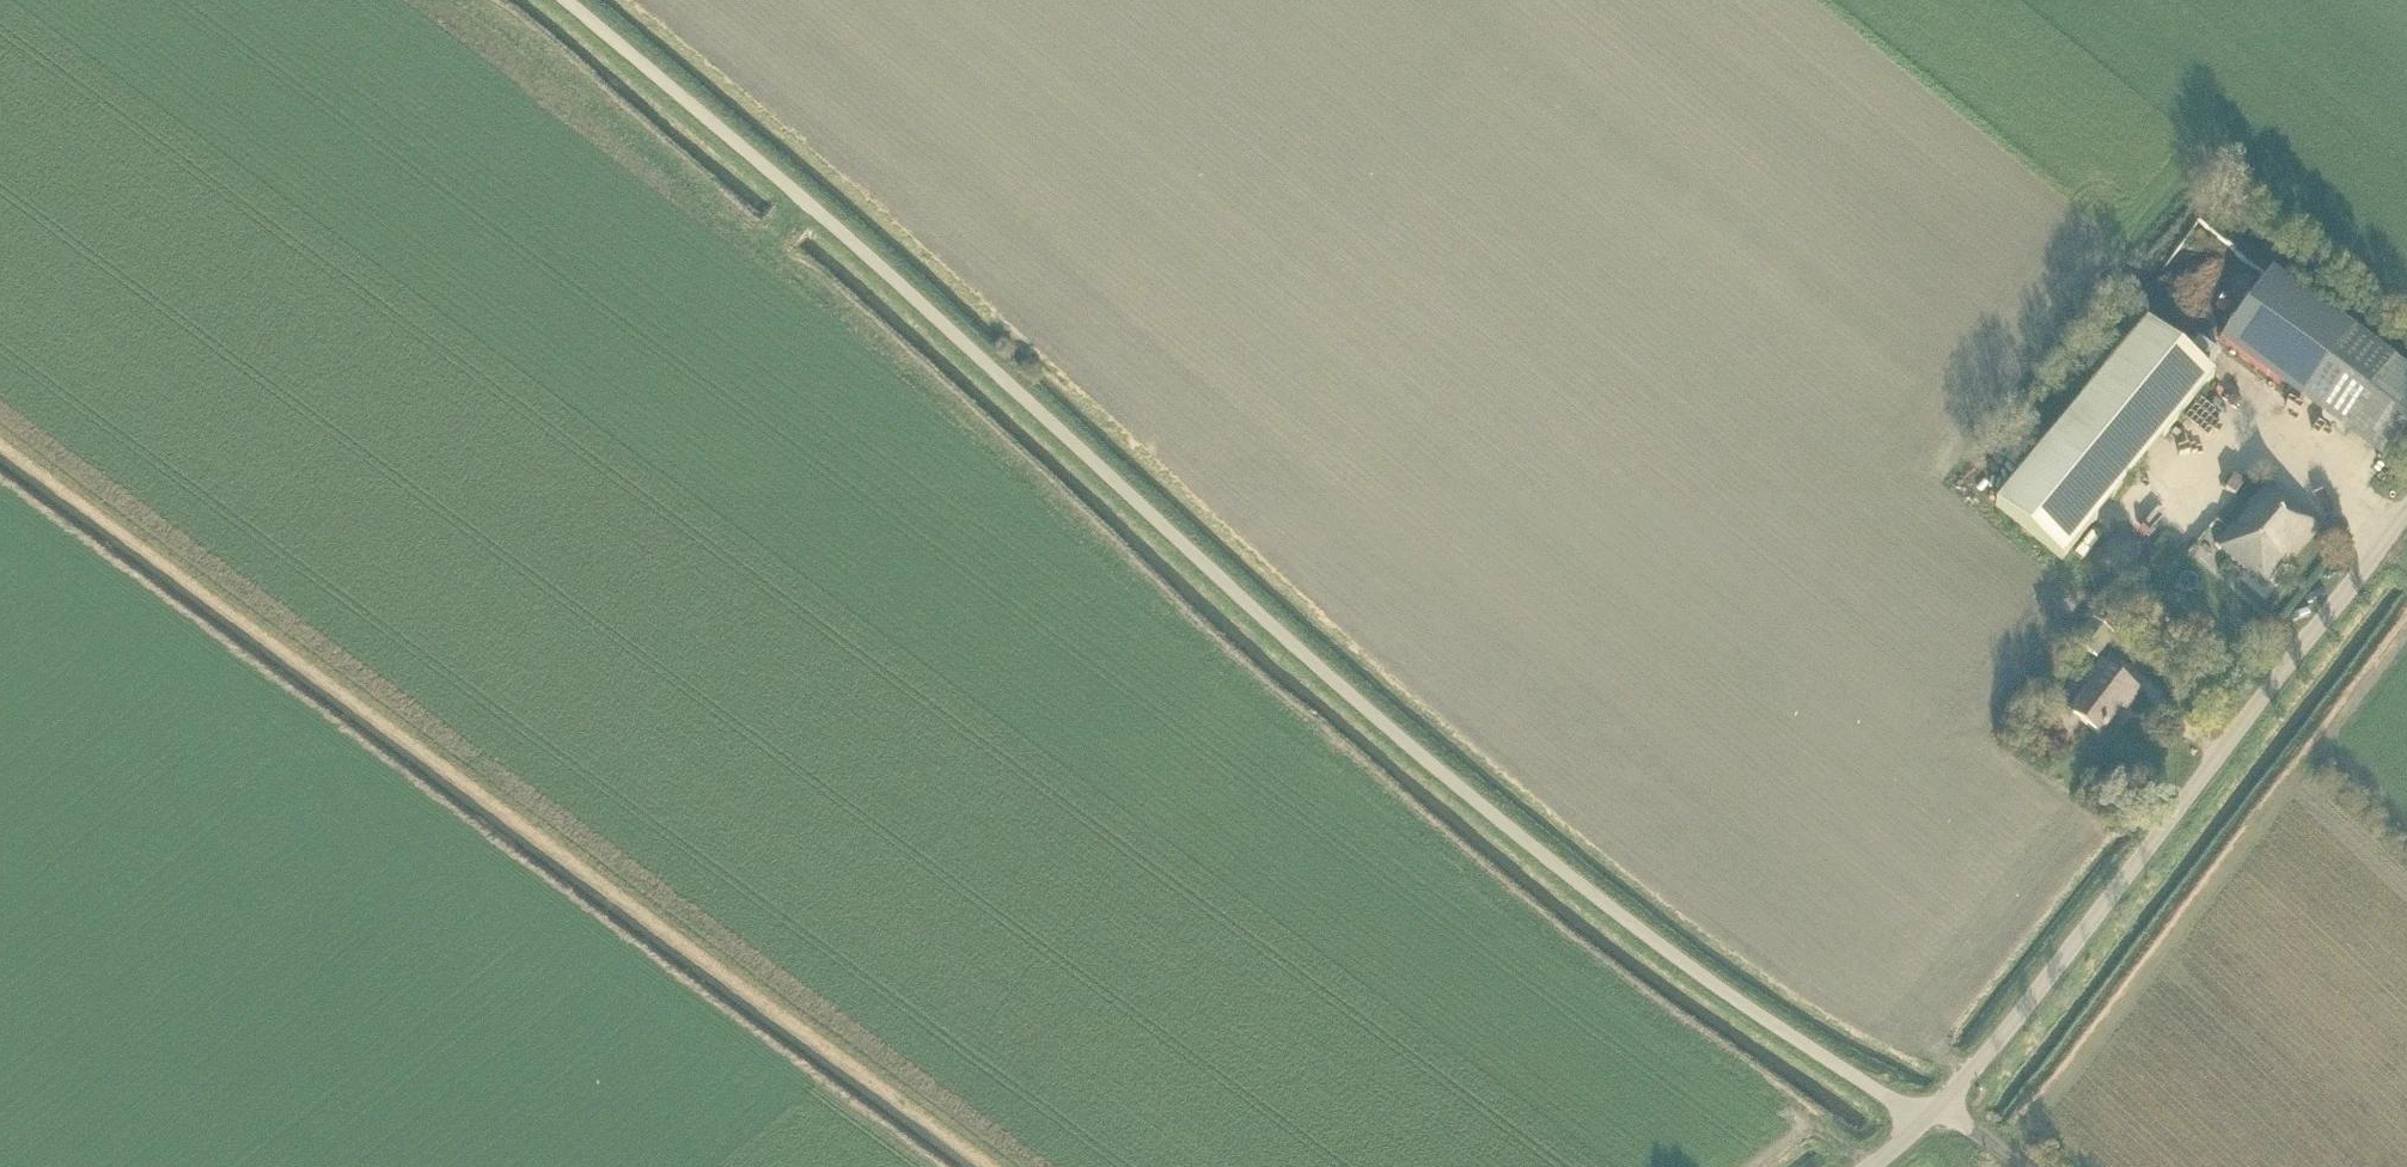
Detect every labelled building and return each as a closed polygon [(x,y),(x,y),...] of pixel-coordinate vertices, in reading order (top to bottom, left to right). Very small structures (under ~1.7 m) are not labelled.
[(2293,396),(2287,403),(2281,398),(2278,402),(2292,414),(2302,402),(2382,462),(2406,428),(2406,372),(2395,363),(2271,271),(2219,341),(2293,396)] [(2061,563),(2213,380),(2145,324),(1994,507),(2061,563)] [(2115,332),(2085,370),(2096,379),(2126,341),(2115,332)] [(2265,485),(2214,547),(2263,588),(2281,566),(2285,569),(2317,530),(2265,485)] [(2086,685),(2090,688),(2070,714),(2099,736),(2120,708),(2125,711),(2138,693),(2102,664),(2086,685)]
